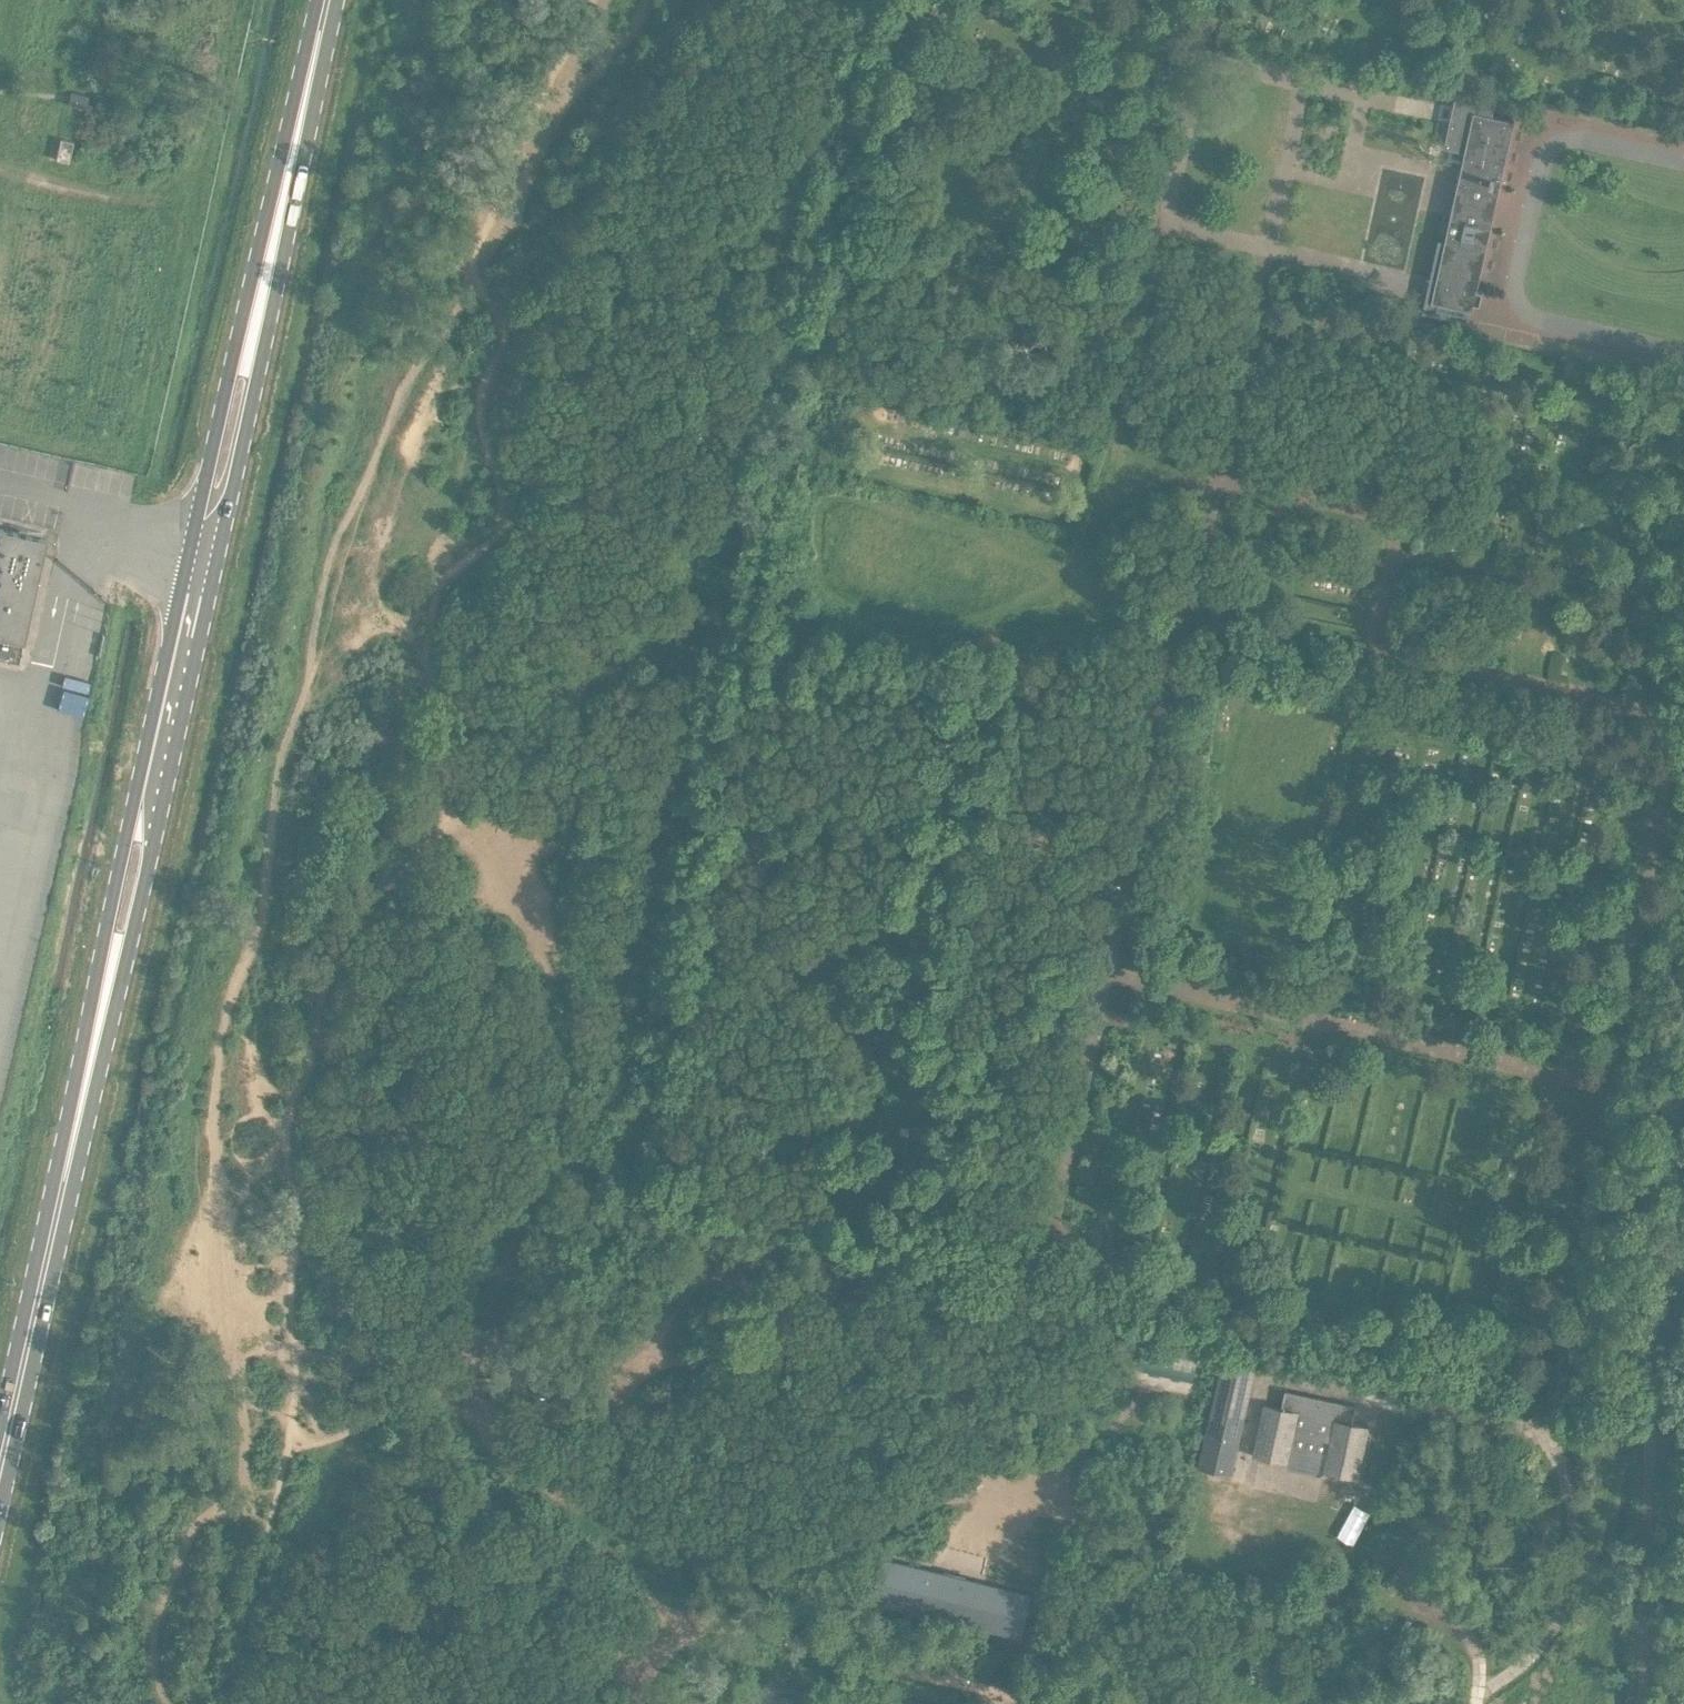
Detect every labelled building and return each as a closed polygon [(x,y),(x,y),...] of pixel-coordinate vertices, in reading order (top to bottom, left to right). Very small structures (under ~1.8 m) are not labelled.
[(67,104),(85,108),(88,95),(70,91),(69,94),(68,103),(67,104)] [(1498,193),(1499,186),(1514,120),(1492,115),(1495,101),(1455,92),(1443,147),(1464,152),(1457,184),(1498,193)] [(73,142),(60,139),(55,159),(68,162),(73,142)] [(1450,215),(1444,242),(1437,240),(1419,326),(1466,336),(1472,311),(1491,224),(1450,215)] [(21,642),(44,538),(0,529),(0,656),(15,660),(19,641),(21,642)] [(1145,1334),(1137,1368),(1192,1380),(1200,1346),(1145,1334)] [(1249,1393),(1258,1352),(1224,1345),(1205,1430),(1239,1437),(1249,1393)] [(1355,1405),(1284,1389),(1281,1407),(1263,1403),(1252,1455),(1272,1460),(1287,1463),(1287,1462),(1322,1470),(1322,1471),(1357,1478),(1368,1426),(1351,1422),(1355,1405)] [(1197,1467),(1231,1474),(1239,1437),(1205,1430),(1197,1467)] [(907,1564),(882,1558),(872,1601),(1020,1637),(1030,1594),(907,1564)]
